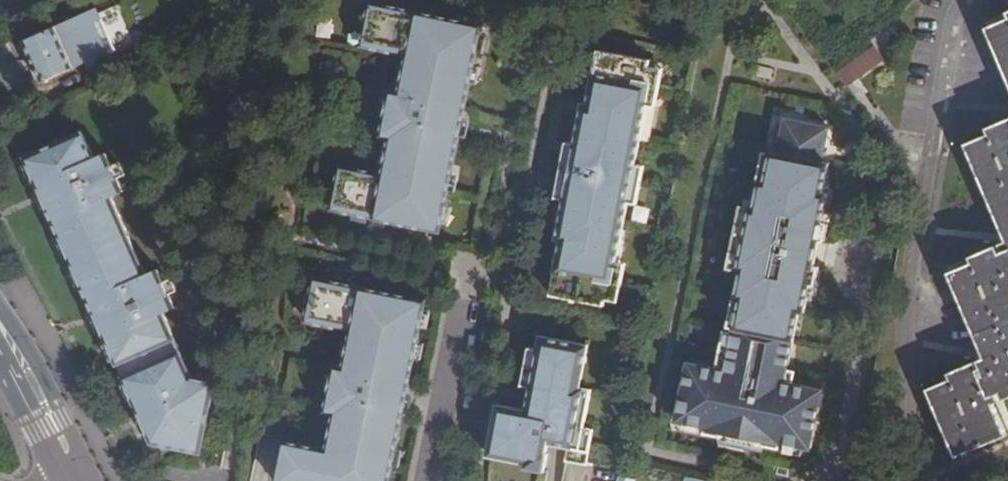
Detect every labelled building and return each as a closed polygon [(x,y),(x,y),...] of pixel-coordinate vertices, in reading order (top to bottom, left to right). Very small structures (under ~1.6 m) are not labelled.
[(380,37),(378,47),(410,54),(401,93),(392,91),(382,135),(392,136),(384,175),(341,166),(332,208),(440,231),(481,25),(372,3),(365,34),(380,37)] [(114,66),(110,55),(93,17),(101,13),(98,8),(57,26),(77,68),(87,64),(93,75),(114,66)] [(117,52),(101,13),(93,17),(110,55),(117,52)] [(44,83),(77,68),(57,26),(57,25),(24,39),(44,83)] [(996,35),(1007,65),(1007,30),(996,35)] [(380,37),(365,34),(363,45),(378,47),(380,37)] [(876,43),(839,73),(851,88),(888,58),(876,43)] [(582,104),(575,144),(564,199),(556,239),(561,240),(550,295),(604,304),(605,298),(607,280),(611,281),(615,262),(627,200),(631,183),(634,166),(646,103),(650,85),(646,84),(649,66),(650,59),(597,50),(587,105),(582,104)] [(663,68),(649,66),(646,84),(650,85),(660,86),(663,68)] [(656,105),(660,86),(650,85),(646,103),(656,105)] [(829,126),(787,118),(786,123),(781,122),(776,146),(781,147),(780,152),(772,151),(765,184),(761,182),(755,209),(759,209),(756,220),(753,220),(745,259),(749,260),(746,271),(741,299),(744,300),(738,330),(735,329),(726,371),(689,364),(677,423),(708,429),(706,434),(780,449),(781,444),(811,450),(822,396),(784,388),(799,317),(804,317),(829,192),(824,192),(830,162),(822,160),(829,126)] [(992,134),(995,140),(971,150),(1007,242),(1007,128),(992,134)] [(192,377),(163,313),(175,308),(158,268),(146,274),(111,197),(123,192),(105,152),(94,158),(82,131),(25,157),(153,443),(201,452),(215,381),(192,377)] [(564,199),(575,144),(566,142),(555,197),(564,199)] [(772,151),(767,150),(761,182),(765,184),(772,151)] [(631,183),(640,185),(643,167),(634,166),(631,183)] [(631,183),(627,200),(637,202),(640,185),(631,183)] [(1002,254),(998,247),(970,258),(972,262),(948,272),(988,370),(979,373),(976,366),(949,377),(951,382),(927,392),(953,456),(1004,436),(990,400),(999,397),(1000,402),(1007,399),(1007,251),(1002,254)] [(624,264),(615,262),(611,281),(621,282),(624,264)] [(321,322),(353,329),(345,368),(335,365),(327,410),(336,411),(329,450),(284,441),(276,480),(389,480),(426,301),(314,279),(309,308),(323,311),(321,322)] [(607,280),(605,298),(618,301),(621,282),(611,281),(607,280)] [(741,299),(735,329),(738,330),(744,300),(741,299)] [(306,319),(321,322),(323,311),(309,308),(306,319)] [(498,404),(496,417),(582,433),(583,434),(584,428),(591,389),(580,388),(588,345),(540,336),(538,349),(531,386),(526,410),(498,404)] [(522,385),(531,386),(538,349),(529,347),(522,385)] [(576,461),(582,433),(496,417),(488,454),(525,462),(528,447),(546,451),(548,440),(568,446),(566,459),(576,461)] [(582,433),(576,461),(587,463),(590,449),(580,447),(583,434),(582,433)] [(580,447),(590,449),(592,436),(583,434),(580,447)] [(528,447),(525,462),(524,465),(544,469),(547,451),(546,451),(528,447)]
